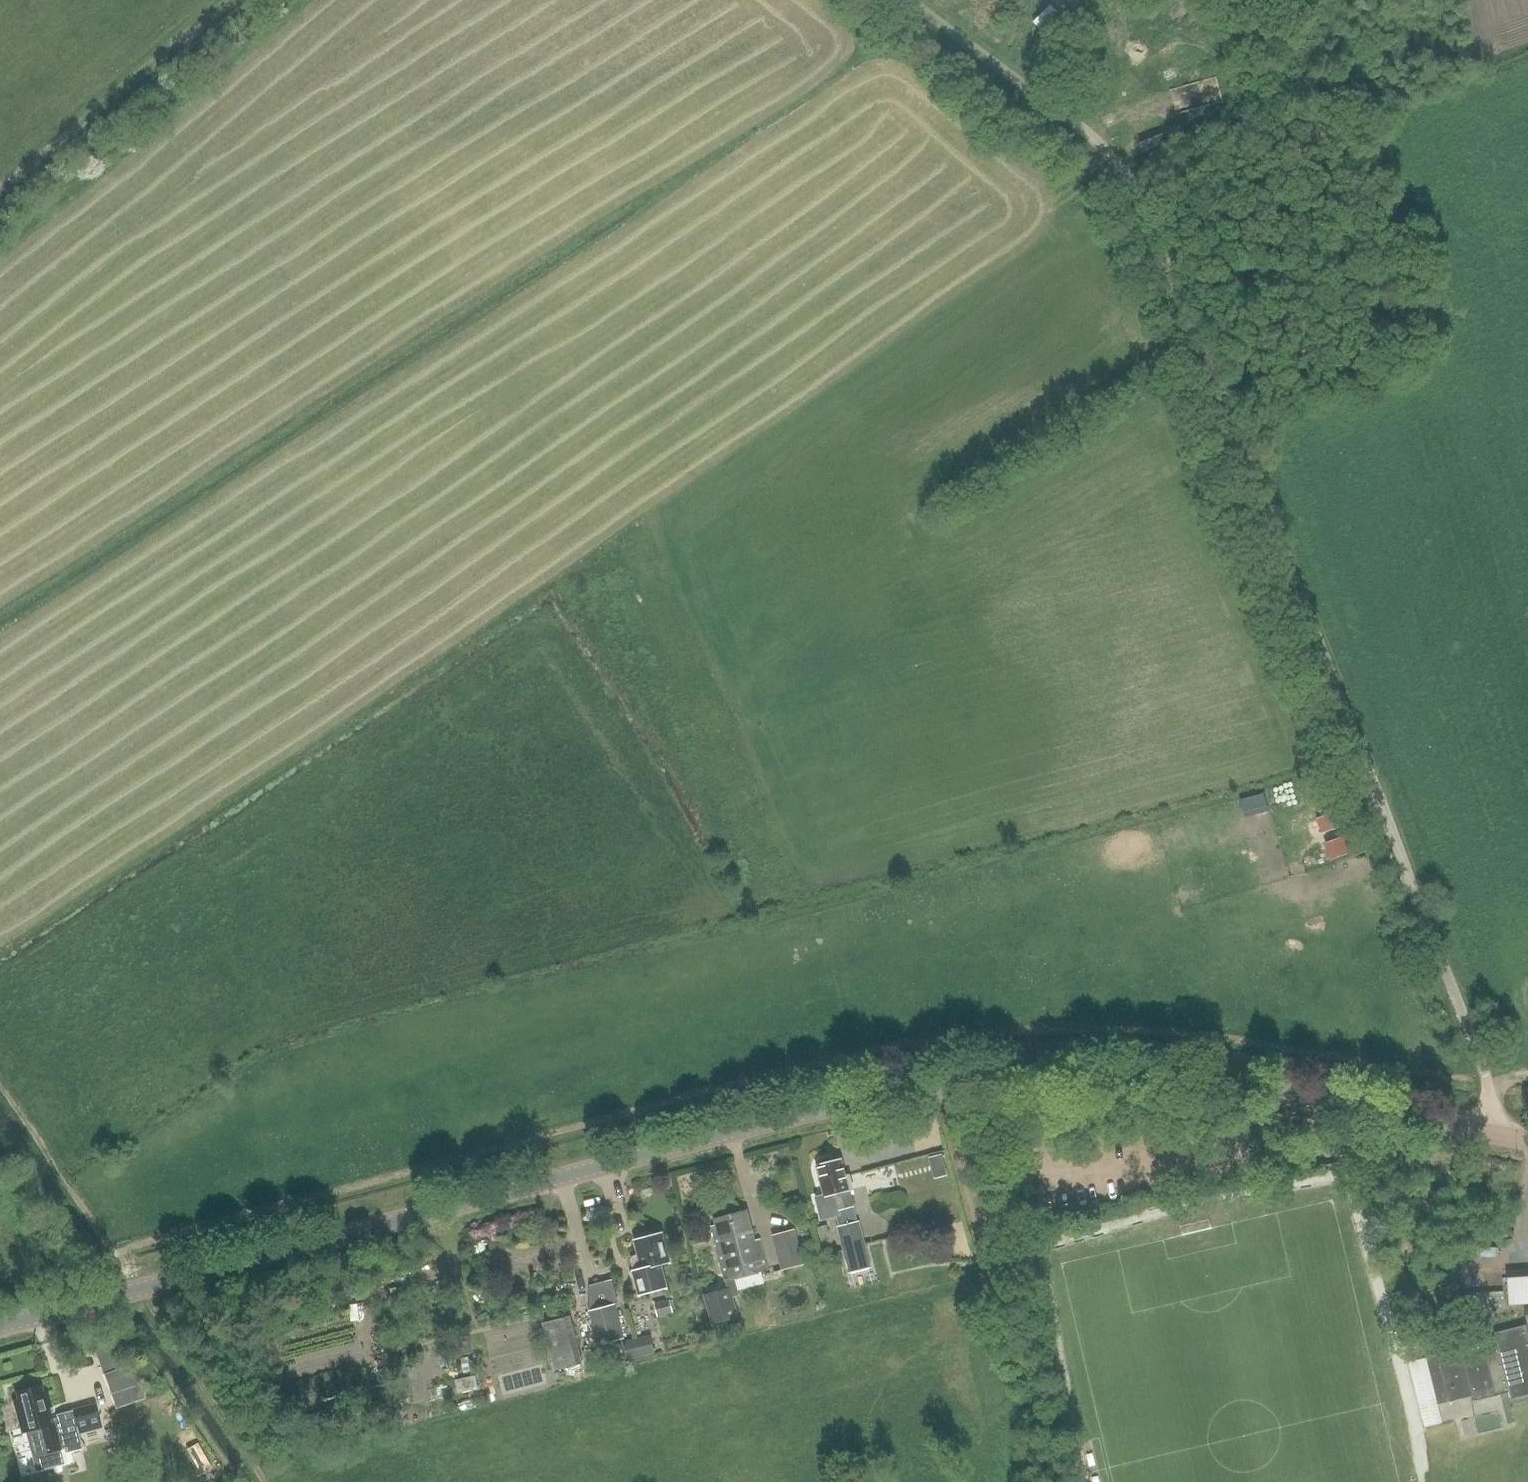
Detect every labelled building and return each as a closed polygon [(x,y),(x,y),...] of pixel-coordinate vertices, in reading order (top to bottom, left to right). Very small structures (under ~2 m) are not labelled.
[(1323,835),(1333,831),(1347,826),(1342,810),(1326,815),(1317,819),(1323,835)] [(1350,835),(1337,840),(1325,844),(1331,861),(1345,856),(1356,852),(1350,835)] [(848,1190),(852,1189),(848,1175),(845,1176),(840,1159),(816,1166),(823,1195),(815,1197),(821,1219),(838,1215),(837,1210),(853,1206),(848,1190)] [(1335,1165),(1327,1166),(1328,1173),(1336,1172),(1335,1165)] [(724,1281),(726,1281),(728,1288),(705,1294),(712,1325),(739,1318),(733,1296),(739,1295),(735,1278),(767,1270),(759,1239),(754,1240),(746,1210),(714,1218),(715,1224),(711,1225),(716,1244),(715,1245),(724,1281)] [(838,1226),(849,1272),(872,1266),(860,1220),(838,1226)] [(827,1224),(819,1226),(821,1235),(829,1233),(827,1224)] [(796,1229),(773,1235),(782,1270),(805,1263),(796,1229)] [(630,1259),(633,1270),(632,1271),(639,1296),(667,1288),(660,1265),(669,1262),(661,1232),(659,1233),(655,1230),(648,1232),(645,1236),(633,1239),(637,1254),(632,1255),(630,1259)] [(1508,1274),(1510,1305),(1527,1304),(1527,1273),(1508,1274)] [(1503,1292),(1467,1295),(1468,1315),(1505,1312),(1503,1292)] [(655,1303),(658,1316),(675,1312),(671,1299),(655,1303)] [(625,1337),(616,1303),(590,1310),(599,1344),(625,1337)] [(543,1322),(556,1370),(582,1363),(570,1315),(543,1322)] [(1426,1358),(1438,1405),(1472,1396),(1473,1402),(1494,1397),(1510,1393),(1512,1400),(1527,1396),(1527,1332),(1526,1325),(1494,1334),(1496,1340),(1426,1358)] [(1490,1327),(1480,1329),(1483,1339),(1492,1336),(1492,1332),(1490,1327)] [(461,1350),(473,1347),(469,1335),(458,1339),(461,1350)] [(638,1359),(654,1355),(649,1337),(633,1341),(638,1359)] [(134,1363),(104,1374),(111,1393),(141,1383),(134,1363)] [(477,1378),(457,1382),(459,1394),(479,1390),(477,1378)] [(83,1450),(78,1433),(72,1412),(54,1417),(47,1392),(44,1393),(42,1385),(16,1392),(18,1400),(13,1401),(21,1433),(40,1429),(46,1453),(65,1448),(67,1454),(83,1450)] [(72,1412),(78,1433),(102,1427),(96,1405),(72,1412)]
